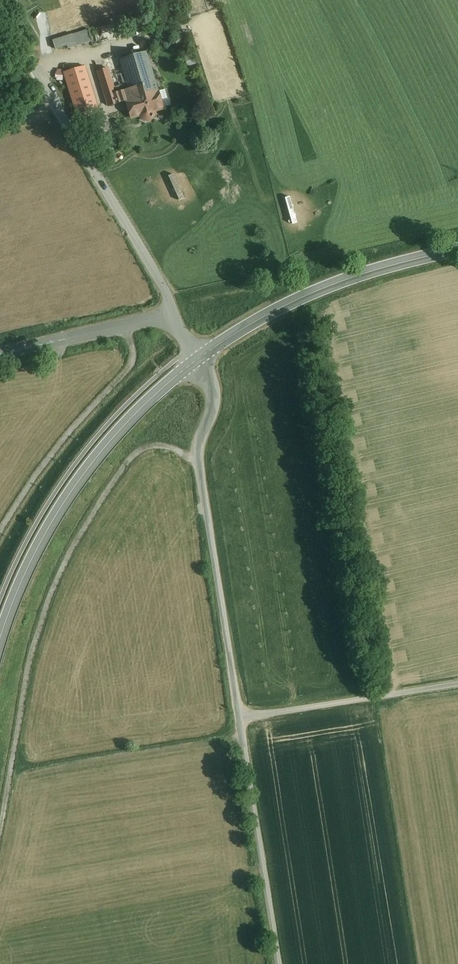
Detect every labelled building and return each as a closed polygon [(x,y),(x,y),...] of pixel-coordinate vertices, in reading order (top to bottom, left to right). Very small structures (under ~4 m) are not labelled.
[(52,39),(54,50),(65,46),(66,51),(93,43),(89,28),(52,39)] [(147,54),(121,62),(129,88),(155,80),(147,54)] [(96,107),(86,68),(66,73),(78,113),(96,107)] [(109,70),(99,73),(110,110),(121,107),(115,90),(109,70)] [(129,88),(126,89),(125,87),(115,90),(121,107),(128,105),(132,119),(142,116),(143,119),(145,120),(148,121),(151,121),(153,120),(155,117),(156,115),(156,112),(164,109),(155,80),(129,88)] [(194,191),(189,193),(195,207),(200,205),(194,191)]
